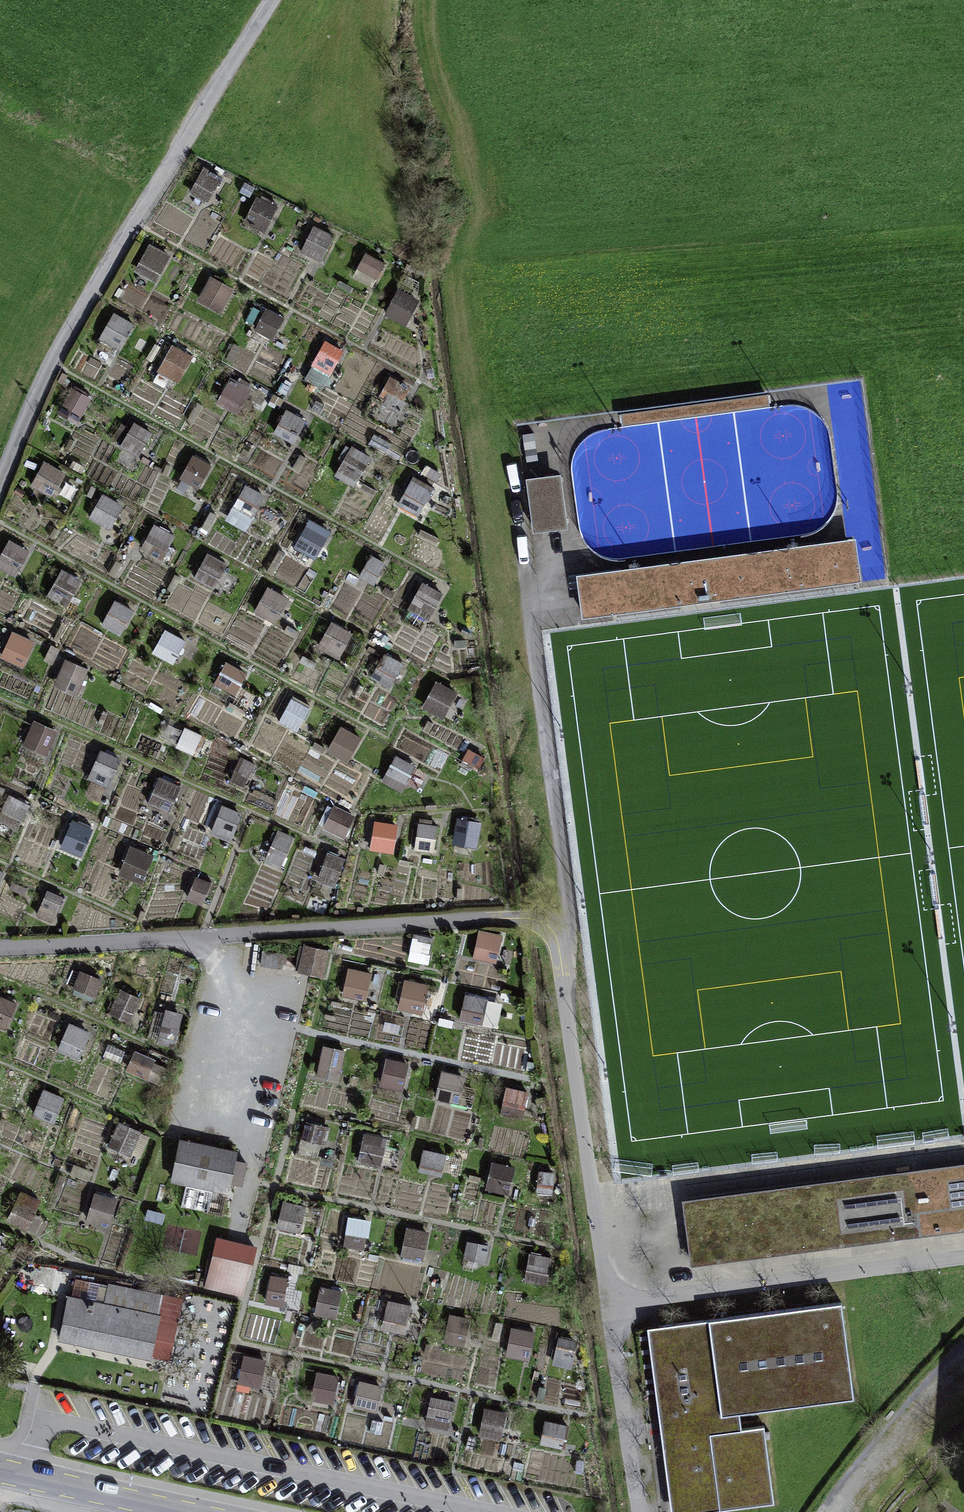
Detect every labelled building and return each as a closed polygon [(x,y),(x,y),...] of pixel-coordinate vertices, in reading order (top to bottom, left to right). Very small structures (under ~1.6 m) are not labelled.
[(203,168),(190,191),(208,201),(220,178),(203,168)] [(264,236),(278,205),(255,194),(241,225),(264,236)] [(312,224),(298,254),(319,263),(333,234),(312,224)] [(146,244),(136,274),(160,282),(170,252),(146,244)] [(353,275),(373,286),(386,262),(366,251),(353,275)] [(223,311),(236,288),(211,274),(198,297),(223,311)] [(405,324),(419,300),(398,288),(384,312),(405,324)] [(254,328),(272,338),(284,316),(266,306),(254,328)] [(111,313),(105,333),(128,339),(133,320),(111,313)] [(326,387),(344,346),(323,337),(306,379),(326,387)] [(172,342),(157,369),(180,382),(195,355),(172,342)] [(238,413),(251,387),(229,376),(216,403),(238,413)] [(66,411),(81,417),(89,395),(74,389),(66,411)] [(767,396),(703,404),(705,414),(768,406),(767,396)] [(703,404),(685,406),(686,417),(705,414),(703,404)] [(623,425),(686,417),(685,406),(622,414),(623,425)] [(285,408),(273,431),(294,442),(306,419),(285,408)] [(119,446),(138,457),(153,430),(134,419),(119,446)] [(352,486),(372,456),(352,443),(333,473),(352,486)] [(191,452),(180,478),(201,488),(213,462),(191,452)] [(39,461),(31,488),(57,496),(65,469),(39,461)] [(377,495),(385,466),(367,461),(359,490),(377,495)] [(561,475),(545,477),(552,528),(567,525),(561,475)] [(412,477),(397,503),(418,516),(433,490),(412,477)] [(545,477),(528,479),(535,530),(552,528),(545,477)] [(240,484),(228,522),(251,530),(263,491),(240,484)] [(88,517),(110,530),(124,505),(102,492),(88,517)] [(293,545),(316,558),(332,530),(309,517),(293,545)] [(142,550),(165,558),(174,530),(151,522),(142,550)] [(0,554),(0,567),(16,576),(30,549),(8,538),(0,554)] [(216,588),(230,561),(208,550),(194,576),(216,588)] [(581,587),(584,615),(858,579),(855,551),(581,587)] [(70,603),(80,576),(59,569),(49,595),(70,603)] [(269,584),(254,611),(278,624),(293,598),(269,584)] [(417,584),(406,620),(426,626),(437,590),(417,584)] [(101,626),(124,636),(136,608),(113,598),(101,626)] [(332,617),(317,647),(340,658),(355,628),(332,617)] [(0,655),(0,657),(24,668),(37,640),(12,628),(0,655)] [(163,628),(151,652),(176,664),(188,639),(163,628)] [(64,658),(54,685),(80,695),(90,668),(64,658)] [(226,660),(214,683),(237,695),(249,671),(226,660)] [(279,721),(299,731),(312,705),(291,695),(279,721)] [(36,717),(22,745),(47,757),(60,729),(36,717)] [(348,762),(362,736),(340,724),(326,750),(348,762)] [(176,747),(197,754),(204,734),(183,727),(176,747)] [(99,748),(88,778),(110,785),(120,755),(99,748)] [(382,785),(404,792),(415,761),(393,753),(382,785)] [(157,777),(148,805),(172,812),(180,784),(157,777)] [(221,804),(209,833),(231,842),(243,812),(221,804)] [(345,839),(356,814),(331,804),(320,828),(345,839)] [(456,846),(480,845),(479,818),(455,818),(456,846)] [(62,849),(85,855),(92,824),(68,819),(62,849)] [(374,819),(368,849),(393,853),(399,824),(374,819)] [(417,822),(416,849),(436,850),(437,823),(417,822)] [(118,873),(143,883),(155,853),(129,843),(118,873)] [(326,851),(318,881),(337,885),(344,856),(326,851)] [(201,904),(211,881),(196,875),(186,898),(201,904)] [(496,962),(499,932),(477,930),(474,960),(496,962)] [(413,938),(410,959),(429,962),(433,941),(413,938)] [(304,942),(297,973),(323,978),(330,948),(304,942)] [(81,968),(73,990),(96,998),(104,977),(81,968)] [(345,968),(344,997),(370,999),(372,969),(345,968)] [(397,1006),(421,1013),(429,985),(405,978),(397,1006)] [(107,1011),(129,1023),(143,998),(121,986),(107,1011)] [(19,1001),(0,993),(0,1024),(8,1027),(19,1001)] [(459,1020),(497,1029),(504,1001),(466,993),(459,1020)] [(153,1040),(178,1043),(182,1009),(157,1006),(153,1040)] [(69,1020),(56,1049),(80,1059),(92,1030),(69,1020)] [(321,1045),(318,1077),(340,1079),(343,1047),(321,1045)] [(135,1049),(126,1068),(153,1081),(162,1062),(135,1049)] [(403,1089),(409,1062),(386,1057),(380,1083),(403,1089)] [(460,1101),(462,1073),(441,1071),(438,1099),(460,1101)] [(54,1121),(64,1096),(43,1088),(33,1113),(54,1121)] [(116,1127),(116,1151),(140,1151),(139,1126),(116,1127)] [(363,1132),(357,1160),(381,1165),(387,1137),(363,1132)] [(241,1157),(183,1144),(174,1184),(232,1197),(241,1157)] [(419,1168),(440,1173),(445,1154),(424,1148),(419,1168)] [(686,1211),(693,1262),(963,1227),(963,1175),(849,1190),(686,1211)] [(94,1193),(88,1218),(110,1223),(116,1198),(94,1193)] [(282,1199),(277,1227),(299,1231),(304,1202),(282,1199)] [(344,1244),(367,1246),(370,1218),(347,1215),(344,1244)] [(402,1255),(424,1258),(429,1230),(407,1226),(402,1255)] [(252,1269),(216,1259),(208,1290),(244,1299),(252,1269)] [(285,1304),(287,1276),(269,1275),(267,1302),(285,1304)] [(108,1307),(67,1300),(60,1344),(153,1360),(164,1297),(111,1288),(108,1307)] [(386,1300),(384,1330),(408,1331),(409,1301),(386,1300)] [(673,1511),(743,1511),(776,1507),(765,1428),(743,1431),(741,1415),(854,1399),(841,1309),(649,1336),(673,1511)] [(507,1356),(531,1359),(534,1328),(510,1325),(507,1356)] [(245,1354),(239,1381),(260,1386),(266,1358),(245,1354)] [(318,1370),(311,1398),(333,1404),(340,1375),(318,1370)] [(376,1403),(381,1385),(361,1380),(356,1398),(376,1403)] [(487,1406),(479,1432),(498,1437),(505,1411),(487,1406)] [(547,1419),(541,1441),(563,1446),(568,1424),(547,1419)]
